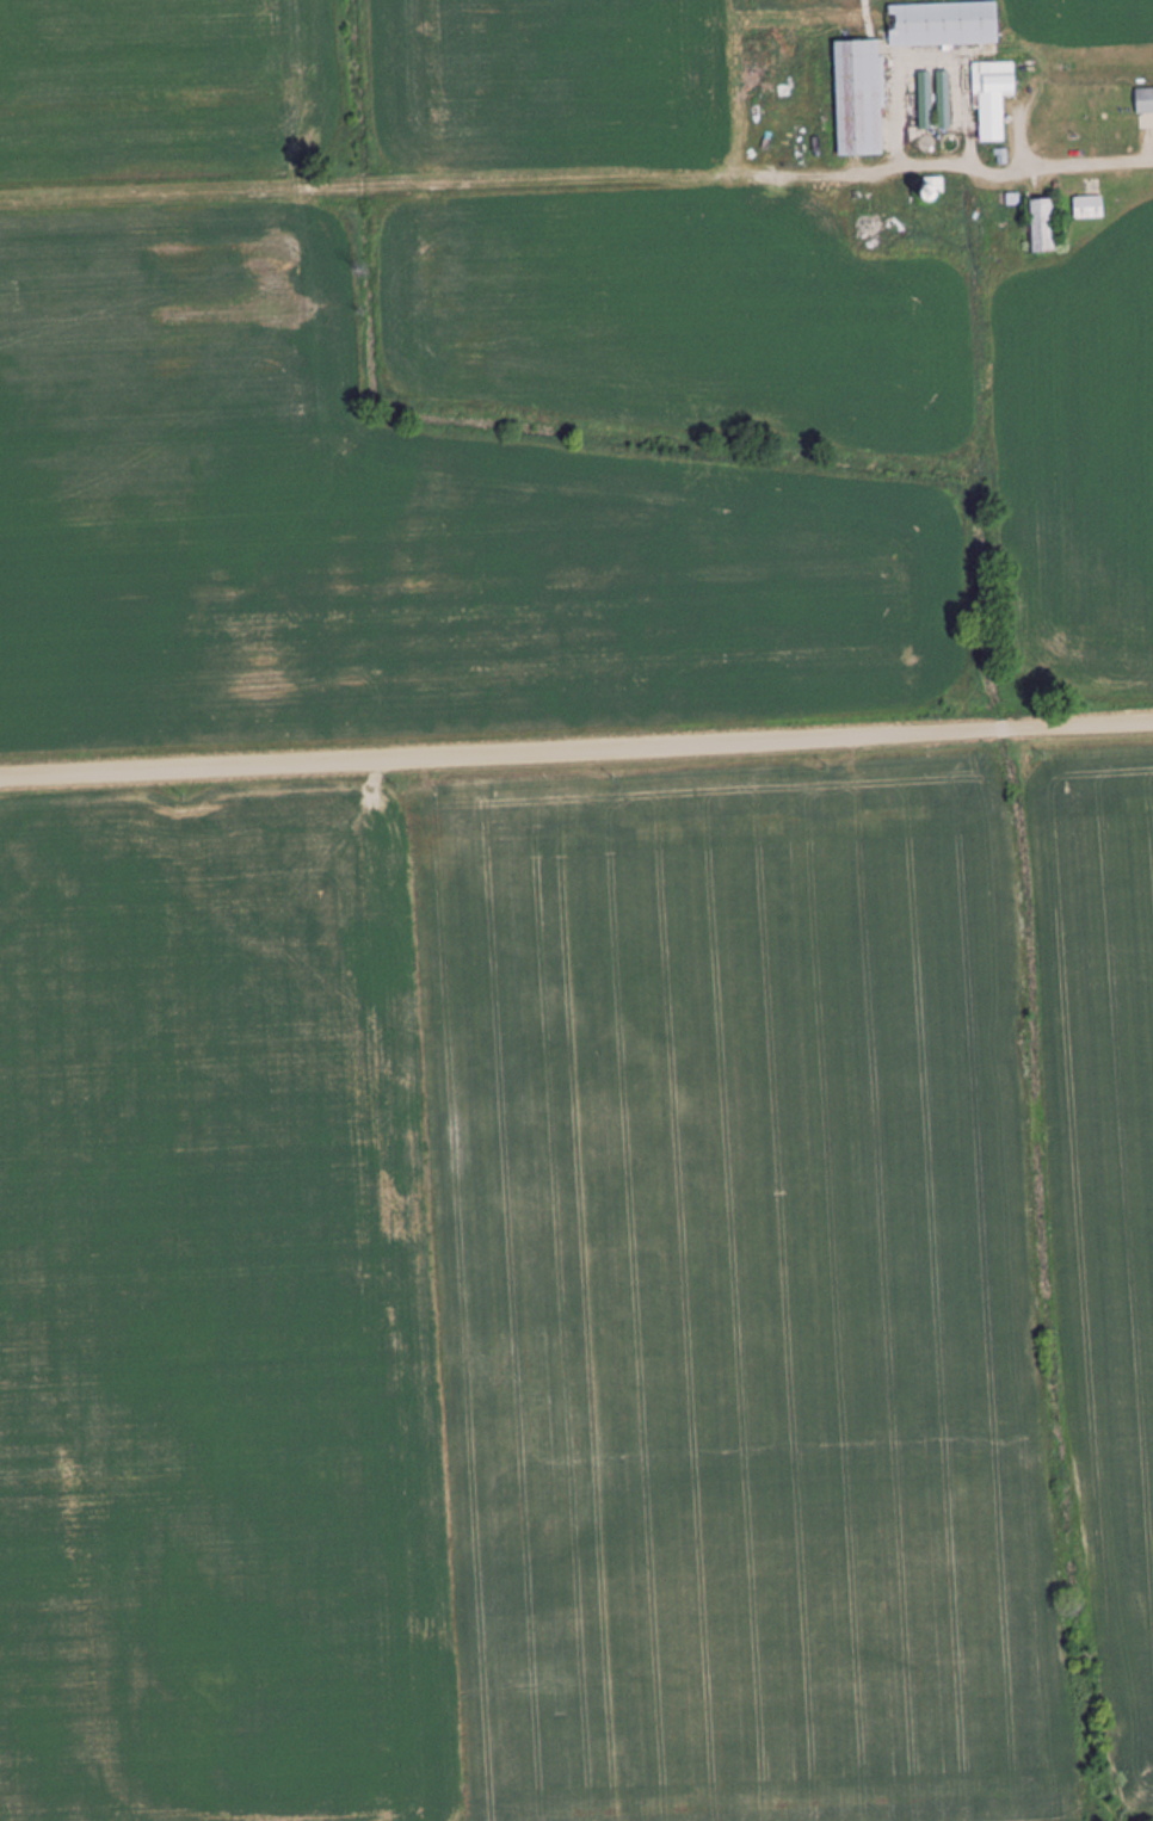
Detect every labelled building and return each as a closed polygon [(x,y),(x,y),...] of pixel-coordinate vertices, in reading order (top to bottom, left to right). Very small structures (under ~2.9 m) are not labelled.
[(889,7),(890,48),(998,46),(997,4),(889,7)] [(884,156),(882,42),(836,43),(838,157),(884,156)] [(983,144),(1004,143),(1003,95),(1015,95),(1015,74),(991,74),(991,62),(974,63),(975,93),(982,93),(983,144)] [(1135,114),(1152,114),(1152,88),(1135,89),(1135,114)] [(1074,197),(1074,218),(1103,218),(1103,197),(1074,197)] [(1031,254),(1055,254),(1055,201),(1031,201),(1031,254)]
